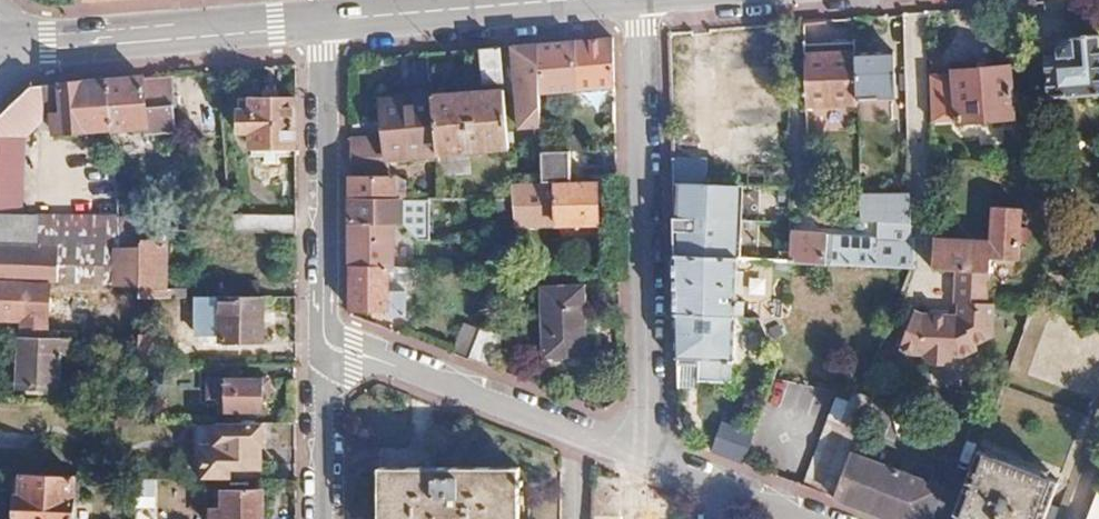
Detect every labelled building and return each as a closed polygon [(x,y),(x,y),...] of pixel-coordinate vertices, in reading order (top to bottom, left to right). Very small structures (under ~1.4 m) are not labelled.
[(1048,53),(1052,97),(1098,93),(1098,33),(1073,35),(1074,40),(1061,41),(1062,51),(1048,53)] [(614,38),(537,45),(539,94),(616,91),(614,38)] [(537,45),(512,47),(519,128),(541,127),(539,94),(537,45)] [(500,48),(479,50),(482,85),(503,84),(500,48)] [(805,55),(805,71),(807,105),(858,104),(858,100),(856,54),(805,55)] [(894,54),(856,54),(858,100),(895,100),(894,54)] [(1011,67),(957,72),(962,121),(1016,120),(1011,67)] [(145,78),(108,82),(112,132),(149,129),(145,78)] [(0,119),(0,283),(27,284),(117,287),(118,250),(121,250),(118,218),(118,216),(112,132),(108,82),(62,85),(64,107),(45,109),(43,87),(31,88),(0,119)] [(62,85),(43,87),(45,109),(64,107),(62,85)] [(432,96),(380,100),(386,157),(388,157),(388,159),(439,154),(508,149),(503,91),(432,96)] [(295,102),(238,102),(238,135),(252,135),(252,149),(295,149),(295,102)] [(377,141),(352,141),(352,198),(399,199),(441,199),(441,182),(407,182),(407,193),(395,193),(395,177),(388,177),(388,159),(388,157),(386,157),(377,157),(377,141)] [(544,177),(575,176),(574,151),(543,152),(544,177)] [(542,152),(508,153),(512,184),(524,183),(526,183),(542,182),(541,153),(542,152)] [(692,179),(672,178),(676,315),(734,318),(737,259),(763,260),(791,262),(791,232),(791,188),(692,183),(692,179)] [(524,183),(512,184),(513,200),(515,214),(526,213),(524,183)] [(599,187),(557,188),(558,225),(600,224),(599,187)] [(910,195),(862,194),(862,222),(911,225),(910,195)] [(399,199),(352,198),(351,223),(391,223),(399,222),(399,199)] [(993,243),(936,243),(935,271),(960,272),(993,273),(993,263),(1022,263),(1023,209),(994,209),(993,243)] [(118,216),(118,218),(121,250),(133,251),(140,251),(140,234),(140,217),(118,216)] [(295,219),(229,218),(231,234),(295,236),(295,219)] [(391,223),(351,223),(351,266),(388,268),(391,269),(391,223)] [(878,237),(791,232),(791,262),(913,268),(913,250),(878,248),(878,237)] [(140,234),(140,251),(139,288),(139,300),(169,300),(169,293),(165,293),(165,246),(152,246),(152,234),(140,234)] [(121,250),(118,250),(117,287),(123,287),(139,288),(140,251),(133,251),(121,250)] [(388,268),(351,266),(351,311),(371,311),(371,317),(405,317),(405,292),(388,292),(388,268)] [(925,315),(915,312),(901,349),(916,355),(927,355),(931,366),(944,368),(956,359),(969,361),(978,355),(980,355),(983,351),(981,349),(997,339),(998,304),(992,304),(993,273),(960,272),(960,304),(963,304),(963,317),(925,315)] [(0,283),(0,319),(25,321),(26,301),(27,284),(0,283)] [(259,283),(224,283),(224,299),(259,299),(259,283)] [(139,288),(123,287),(122,317),(139,318),(139,300),(139,288)] [(584,291),(544,290),(546,358),(586,358),(584,291)] [(224,299),(222,299),(222,344),(263,344),(264,299),(259,299),(224,299)] [(43,302),(26,301),(25,321),(42,321),(43,302)] [(1011,367),(1031,375),(1055,315),(1035,307),(1011,367)] [(677,358),(698,359),(697,382),(706,383),(705,394),(726,395),(727,384),(731,384),(734,318),(676,315),(677,358)] [(478,332),(463,326),(452,354),(467,360),(478,332)] [(139,338),(139,344),(139,368),(171,368),(171,338),(139,338)] [(72,342),(22,340),(20,389),(33,390),(33,396),(65,397),(66,382),(62,382),(63,357),(71,357),(72,342)] [(240,367),(210,367),(210,401),(221,401),(221,415),(263,415),(263,400),(269,400),(269,383),(240,383),(240,367)] [(873,399),(857,393),(843,429),(860,435),(871,405),(873,399)] [(843,429),(829,423),(805,487),(835,499),(852,454),(860,435),(843,429)] [(217,445),(224,445),(224,471),(262,471),(262,448),(265,448),(265,425),(217,425),(217,445)] [(755,437),(727,426),(716,454),(745,464),(755,437)] [(981,452),(956,514),(970,518),(1047,518),(1061,483),(981,452)] [(835,499),(888,518),(932,518),(944,489),(852,454),(835,499)] [(383,471),(383,518),(522,518),(522,491),(526,491),(526,483),(522,483),(522,470),(383,471)] [(19,498),(18,518),(75,518),(76,478),(24,476),(23,499),(19,498)] [(225,494),(225,518),(262,518),(262,494),(225,494)] [(1098,497),(1088,518),(1098,518),(1098,494),(1098,497)]
